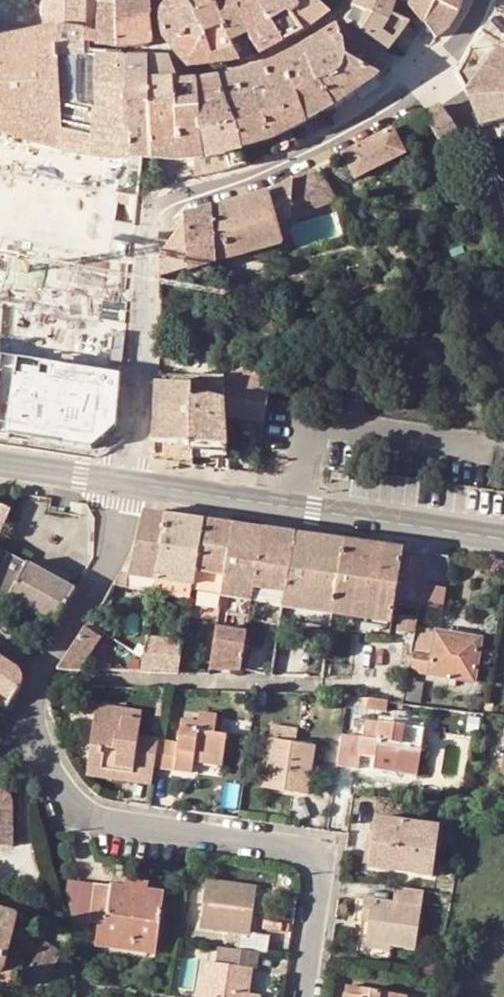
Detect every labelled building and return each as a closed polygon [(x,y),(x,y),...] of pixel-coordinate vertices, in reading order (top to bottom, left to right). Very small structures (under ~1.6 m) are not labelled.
[(55,29),(58,29),(85,33),(86,0),(54,0),(55,29)] [(96,35),(96,46),(118,49),(118,19),(137,19),(151,20),(150,12),(148,0),(101,0),(96,35)] [(202,28),(196,19),(184,0),(173,0),(166,5),(164,6),(163,8),(162,11),(161,13),(160,16),(160,20),(161,27),(162,34),(165,39),(173,48),(187,33),(202,28)] [(196,19),(215,8),(213,2),(212,0),(184,0),(196,19)] [(245,33),(247,31),(233,0),(217,0),(213,2),(215,8),(239,62),(241,62),(255,57),(247,44),(251,42),(245,33)] [(247,31),(265,21),(256,1),(255,0),(233,0),(247,31)] [(256,1),(265,21),(268,20),(282,44),(304,33),(329,14),(311,0),(307,0),(297,8),(291,0),(256,0),(256,1)] [(395,0),(357,0),(353,7),(388,20),(391,13),(392,14),(396,1),(396,0),(395,0)] [(435,0),(412,0),(410,7),(425,24),(437,2),(438,1),(435,0)] [(438,1),(437,2),(459,13),(462,0),(435,0),(438,1)] [(435,38),(449,28),(459,13),(437,2),(425,24),(435,38)] [(388,20),(353,7),(344,23),(367,36),(387,50),(409,22),(392,14),(391,13),(388,20)] [(215,8),(196,19),(202,28),(207,43),(215,65),(239,62),(215,8)] [(118,19),(118,49),(138,47),(137,19),(118,19)] [(152,45),(153,40),(151,20),(137,19),(138,47),(151,46),(152,45)] [(268,20),(265,21),(247,31),(245,33),(251,42),(260,55),(282,44),(268,20)] [(301,49),(318,82),(319,84),(339,69),(344,58),(360,67),(365,54),(343,43),(341,35),(336,27),(301,49)] [(202,28),(187,33),(173,48),(189,68),(215,65),(207,43),(202,28)] [(41,146),(63,152),(85,156),(104,158),(111,158),(131,159),(127,100),(124,59),(109,59),(96,59),(95,78),(94,84),(95,91),(95,98),(97,110),(81,107),(80,97),(65,98),(60,98),(59,79),(59,58),(58,29),(55,29),(0,42),(0,134),(41,146)] [(85,56),(85,33),(58,29),(59,58),(77,58),(85,59),(85,56)] [(503,46),(468,93),(470,98),(503,98),(503,46)] [(306,125),(294,97),(318,82),(301,49),(276,62),(251,71),(236,76),(244,99),(254,96),(271,144),(292,133),(306,125)] [(388,66),(365,54),(360,67),(378,77),(389,68),(388,66)] [(77,77),(95,78),(96,59),(85,56),(85,59),(77,58),(77,77)] [(319,84),(332,109),(358,91),(370,82),(378,77),(360,67),(344,58),(339,69),(319,84)] [(139,82),(139,59),(124,59),(127,100),(137,99),(139,82)] [(152,160),(148,106),(147,59),(139,59),(139,82),(137,99),(127,100),(131,159),(142,159),(152,160)] [(170,60),(147,59),(148,106),(174,102),(173,83),(179,83),(170,60)] [(244,99),(236,76),(221,78),(227,103),(236,127),(240,152),(241,152),(271,144),(254,96),(244,99)] [(80,91),(80,97),(95,98),(95,91),(94,84),(95,78),(77,77),(77,78),(59,79),(60,98),(65,98),(65,92),(80,91)] [(236,127),(227,103),(221,78),(196,82),(198,114),(200,135),(236,127)] [(176,116),(198,114),(196,82),(179,83),(173,83),(174,102),(176,116)] [(332,109),(319,84),(318,82),(294,97),(306,125),(324,114),(332,109)] [(375,89),(370,82),(358,91),(362,98),(375,89)] [(81,107),(97,110),(95,98),(80,97),(81,107)] [(470,98),(475,109),(480,121),(483,129),(503,124),(503,98),(470,98)] [(202,160),(201,155),(200,135),(198,114),(176,116),(174,102),(148,106),(152,160),(156,160),(194,161),(202,160)] [(447,155),(466,143),(441,107),(439,107),(421,115),(447,155)] [(310,136),(330,124),(324,114),(306,125),(310,136)] [(200,135),(201,155),(202,160),(225,155),(240,152),(236,127),(200,135)] [(404,156),(391,131),(366,144),(342,156),(355,181),(404,156)] [(225,155),(229,169),(246,164),(241,152),(240,152),(225,155)] [(127,189),(140,190),(142,159),(131,159),(127,189)] [(194,161),(196,177),(204,175),(202,160),(194,161)] [(277,226),(290,219),(337,201),(317,168),(293,181),(288,182),(267,195),(277,226)] [(277,226),(267,195),(258,198),(212,211),(216,255),(216,263),(282,245),(277,226)] [(189,270),(204,266),(216,263),(216,255),(212,211),(185,219),(185,224),(189,270)] [(185,224),(160,253),(162,278),(189,270),(185,224)] [(217,279),(216,263),(204,266),(205,281),(217,279)] [(247,405),(267,407),(272,374),(275,355),(223,379),(224,401),(224,402),(236,403),(247,405)] [(3,356),(0,378),(0,436),(6,436),(18,358),(3,356)] [(18,358),(6,436),(90,450),(115,430),(122,373),(18,358)] [(201,387),(201,396),(224,401),(223,379),(201,378),(201,387)] [(192,394),(192,387),(157,385),(154,445),(191,446),(190,393),(192,394)] [(192,387),(192,394),(201,396),(201,387),(192,387)] [(224,401),(201,396),(192,394),(190,393),(191,446),(208,447),(227,448),(224,402),(224,401)] [(246,419),(247,405),(236,403),(235,418),(246,419)] [(246,419),(265,422),(267,407),(247,405),(246,419)] [(191,446),(154,445),(154,461),(192,466),(191,446)] [(206,460),(227,461),(227,448),(208,447),(206,460)] [(9,510),(0,506),(0,531),(9,510)] [(128,576),(156,581),(166,517),(143,514),(133,553),(128,575),(128,576)] [(204,522),(166,517),(156,581),(193,586),(195,572),(204,522)] [(193,586),(192,590),(222,595),(225,578),(233,526),(204,522),(195,572),(193,586)] [(233,526),(225,578),(222,595),(222,597),(251,602),(254,589),(263,530),(233,526)] [(295,535),(263,530),(254,589),(286,594),(295,535)] [(295,535),(286,594),(284,607),(283,607),(333,615),(344,542),(295,535)] [(395,603),(419,606),(421,594),(427,554),(403,551),(344,542),(333,615),(392,624),(395,603)] [(0,551),(0,593),(56,620),(74,582),(1,548),(0,551)] [(427,554),(421,594),(419,606),(419,607),(440,610),(448,557),(427,554)] [(125,588),(128,576),(128,575),(121,573),(112,586),(125,588)] [(251,602),(284,607),(286,594),(254,589),(251,602)] [(205,618),(218,621),(220,605),(207,603),(205,618)] [(407,634),(414,635),(415,629),(417,619),(400,616),(397,633),(407,634)] [(216,628),(210,670),(240,671),(246,633),(216,628)] [(101,639),(85,629),(56,670),(80,671),(101,639)] [(481,640),(415,629),(414,635),(414,641),(413,648),(409,672),(475,683),(481,640)] [(1,694),(14,702),(21,683),(13,665),(0,657),(0,693),(1,694)] [(152,663),(152,673),(178,674),(179,663),(152,663)] [(384,712),(386,701),(366,698),(365,710),(384,712)] [(157,703),(151,702),(147,732),(153,732),(157,703)] [(149,773),(149,768),(153,736),(136,735),(139,708),(94,703),(89,750),(99,750),(99,765),(149,773)] [(172,738),(153,736),(149,768),(188,771),(190,759),(218,761),(221,732),(212,732),(214,712),(195,710),(194,726),(173,724),(172,738)] [(376,741),(338,736),(334,769),(357,772),(359,758),(375,761),(373,772),(397,775),(401,754),(419,757),(423,728),(379,722),(376,741)] [(264,792),(305,797),(310,747),(295,745),(297,728),(272,725),(264,792)] [(86,770),(148,779),(149,773),(99,765),(99,750),(89,750),(86,770)] [(397,775),(416,778),(419,757),(401,754),(397,775)] [(11,843),(10,786),(0,787),(0,843),(11,843)] [(379,818),(371,871),(435,880),(443,828),(379,818)] [(96,878),(70,874),(66,895),(73,921),(88,923),(96,878)] [(93,924),(91,943),(140,951),(141,939),(156,941),(164,889),(148,887),(146,894),(123,891),(125,883),(96,878),(88,923),(93,924)] [(146,894),(148,887),(148,882),(125,879),(125,883),(123,891),(146,894)] [(241,936),(239,951),(265,955),(271,956),(273,940),(255,938),(261,888),(211,883),(206,932),(241,936)] [(18,895),(0,891),(0,966),(18,895)] [(375,917),(371,944),(393,946),(419,950),(425,896),(396,891),(395,904),(364,900),(362,916),(375,917)] [(140,951),(154,953),(156,941),(141,939),(140,951)] [(51,968),(64,953),(41,942),(32,957),(51,968)] [(392,953),(393,946),(371,944),(371,950),(392,953)] [(265,955),(239,951),(224,949),(222,966),(211,965),(206,996),(253,996),(256,973),(262,974),(265,955)] [(23,971),(40,981),(51,968),(32,957),(23,971)] [(346,988),(346,995),(364,996),(365,990),(346,988)]
